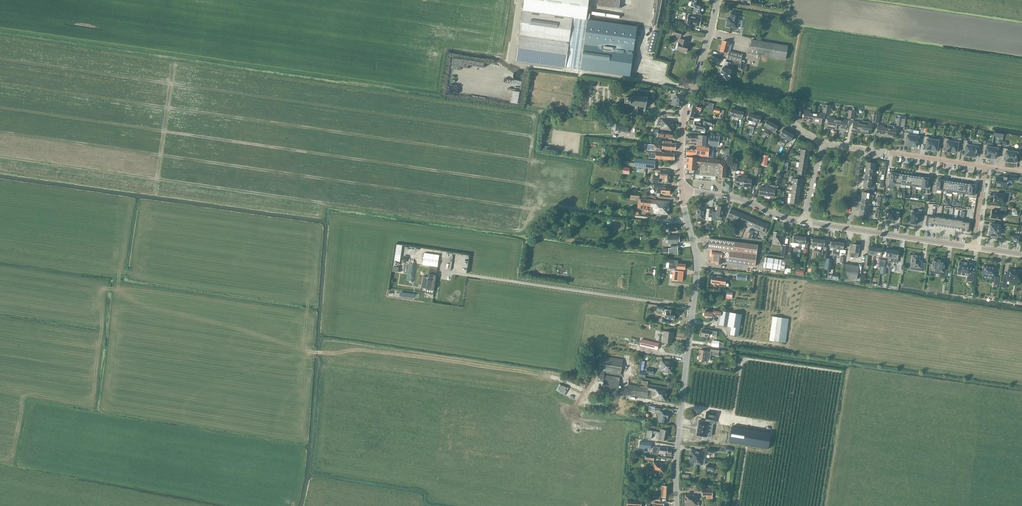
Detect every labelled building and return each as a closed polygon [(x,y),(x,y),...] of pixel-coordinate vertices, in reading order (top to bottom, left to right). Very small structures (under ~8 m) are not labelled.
[(516,60),(630,76),(630,74),(637,27),(586,20),(589,0),(524,0),(516,60)] [(691,7),(695,7),(693,13),(701,15),(703,8),(704,7),(703,6),(704,5),(698,3),(698,0),(692,0),(691,7)] [(728,18),(726,27),(737,28),(738,19),(739,13),(731,12),(730,18),(728,18)] [(686,28),(691,29),(692,24),(699,26),(701,18),(688,15),(686,23),(687,23),(686,28)] [(677,50),(686,52),(687,47),(686,47),(688,42),(679,39),(678,43),(677,50)] [(750,53),(785,60),(788,46),(752,40),(750,53)] [(722,41),(720,50),(728,52),(729,51),(730,51),(732,44),(729,43),(730,43),(722,41)] [(728,52),(726,59),(740,63),(741,60),(742,54),(730,51),(729,51),(728,52)] [(719,80),(727,82),(730,69),(731,63),(725,62),(724,68),(722,67),(719,80)] [(654,71),(665,74),(667,66),(656,63),(654,71)] [(625,97),(625,103),(630,104),(630,107),(630,106),(633,106),(633,110),(633,115),(640,116),(641,113),(644,114),(645,113),(646,108),(646,106),(647,106),(648,105),(646,104),(647,97),(641,97),(642,96),(641,96),(641,97),(635,96),(636,95),(635,95),(635,96),(631,96),(632,95),(631,95),(631,96),(631,98),(625,97)] [(672,99),(671,105),(682,107),(683,97),(675,95),(675,99),(672,99)] [(699,103),(694,101),(690,117),(696,118),(697,114),(699,115),(702,105),(699,104),(699,103)] [(804,111),(803,121),(812,123),(813,114),(810,113),(810,112),(804,111)] [(749,113),(747,120),(749,121),(749,124),(750,124),(748,128),(751,128),(755,115),(749,113)] [(813,114),(812,123),(821,124),(823,114),(817,113),(817,114),(813,114)] [(755,115),(751,128),(754,129),(755,125),(755,126),(756,123),(759,124),(761,117),(755,115)] [(828,117),(827,128),(836,129),(838,120),(834,120),(834,118),(828,117)] [(693,126),(692,127),(693,129),(701,131),(705,132),(706,128),(707,124),(712,125),(713,121),(704,118),(703,123),(701,122),(700,123),(695,122),(694,125),(693,126)] [(838,120),(836,129),(846,131),(847,120),(842,119),(838,119),(838,120)] [(660,126),(660,130),(672,131),(673,128),(674,121),(661,120),(658,120),(657,126),(660,126)] [(767,120),(764,126),(766,128),(765,130),(766,131),(764,134),(766,135),(768,132),(769,129),(773,123),(767,120)] [(853,121),(852,131),(861,133),(862,124),(859,123),(859,122),(853,121)] [(616,122),(615,131),(628,132),(629,124),(616,122)] [(773,123),(769,129),(775,133),(778,126),(773,123)] [(862,124),(861,133),(870,134),(872,124),(866,123),(866,125),(862,124)] [(878,125),(876,135),(886,137),(887,128),(883,127),(884,126),(878,125)] [(887,128),(886,137),(895,138),(897,128),(891,127),(891,129),(887,128)] [(783,129),(779,135),(785,138),(788,132),(783,129)] [(655,130),(654,132),(657,133),(657,137),(663,138),(663,137),(672,139),(673,132),(655,130)] [(784,141),(781,144),(784,146),(785,143),(786,144),(788,140),(791,141),(794,135),(788,132),(785,138),(784,141)] [(913,134),(904,132),(904,139),(907,139),(906,145),(907,145),(907,146),(911,147),(913,134)] [(921,141),(922,135),(913,134),(911,147),(915,148),(915,147),(917,147),(918,141),(921,141)] [(709,135),(709,137),(686,135),(685,144),(718,147),(719,136),(709,135)] [(932,140),(933,138),(924,136),(923,143),(926,143),(925,149),(927,149),(927,150),(931,151),(932,140)] [(932,140),(931,151),(935,151),(936,151),(937,145),(940,145),(941,139),(938,138),(938,141),(932,140)] [(953,140),(944,138),(943,145),(946,145),(945,151),(947,151),(947,152),(951,153),(953,140)] [(958,138),(958,140),(953,140),(951,153),(955,153),(955,152),(956,153),(957,147),(960,147),(961,139),(958,138)] [(970,157),(972,144),(967,143),(967,141),(964,140),(963,149),(966,149),(965,155),(966,155),(966,156),(970,157)] [(650,145),(650,150),(653,150),(662,151),(662,149),(675,151),(676,144),(671,143),(671,142),(663,141),(663,146),(654,145),(650,145)] [(978,142),(978,144),(972,144),(970,157),(974,157),(974,156),(976,157),(977,151),(980,151),(981,143),(978,142)] [(992,148),(986,147),(987,145),(984,144),(983,150),(986,151),(985,157),(986,157),(986,158),(990,159),(992,148)] [(998,144),(997,146),(992,145),(992,148),(990,159),(994,159),(994,158),(996,159),(997,153),(1000,153),(1001,145),(998,144)] [(698,146),(698,150),(687,149),(686,155),(699,156),(699,157),(703,158),(713,158),(714,147),(702,146),(698,146)] [(1012,149),(1003,148),(1002,154),(1005,155),(1004,161),(1006,161),(1006,162),(1010,163),(1012,149)] [(1019,157),(1020,151),(1012,149),(1010,163),(1014,163),(1014,162),(1015,163),(1016,157),(1019,157)] [(674,153),(663,152),(649,151),(648,158),(674,160),(674,153)] [(686,169),(688,170),(687,174),(693,174),(693,173),(694,173),(695,168),(701,168),(701,159),(687,157),(686,169)] [(635,158),(634,167),(654,169),(655,160),(635,158)] [(693,173),(693,174),(726,178),(728,162),(727,162),(727,161),(701,159),(701,168),(695,168),(694,173),(693,173)] [(670,171),(660,171),(660,178),(664,178),(664,183),(670,183),(670,179),(671,179),(671,177),(670,176),(670,171)] [(887,178),(886,185),(889,185),(894,186),(894,184),(895,184),(896,174),(896,173),(891,172),(890,179),(887,178)] [(737,174),(735,186),(742,187),(744,175),(737,174)] [(744,175),(742,187),(750,188),(751,180),(746,179),(747,176),(744,175)] [(996,186),(1006,188),(1007,183),(1008,183),(1008,182),(1007,182),(1008,180),(1016,181),(1017,176),(1010,175),(1010,178),(997,176),(996,186)] [(791,177),(790,180),(791,181),(793,181),(793,185),(800,186),(801,180),(796,179),(797,177),(792,176),(791,177)] [(921,187),(921,190),(926,191),(926,193),(929,193),(930,185),(927,184),(928,178),(923,177),(923,178),(921,187)] [(934,185),(933,192),(936,192),(936,190),(942,191),(942,190),(941,190),(943,180),(943,181),(943,180),(937,179),(936,186),(934,185)] [(874,191),(874,186),(871,185),(872,182),(864,181),(863,187),(867,188),(866,190),(874,191)] [(968,194),(968,197),(976,198),(977,192),(974,191),(975,185),(969,184),(970,184),(968,194)] [(661,187),(661,185),(654,185),(653,188),(657,189),(656,193),(669,194),(670,193),(670,191),(669,191),(670,188),(661,187)] [(760,187),(759,195),(766,196),(768,185),(765,185),(765,188),(760,187)] [(768,185),(766,196),(774,197),(775,190),(775,186),(768,185)] [(862,192),(861,198),(869,199),(872,200),(873,197),(869,197),(870,194),(873,195),(874,191),(866,190),(866,193),(862,192)] [(993,201),(1004,203),(1005,201),(1009,202),(1010,196),(1011,196),(1011,193),(1005,192),(1005,195),(995,194),(995,196),(994,196),(993,201)] [(653,214),(667,215),(669,201),(641,198),(640,206),(652,207),(652,210),(653,210),(653,214)] [(713,211),(711,220),(715,221),(715,220),(721,221),(722,217),(722,218),(724,207),(717,206),(716,212),(713,211)] [(709,209),(698,207),(697,218),(698,218),(697,222),(701,222),(702,220),(705,220),(711,221),(711,220),(713,211),(713,210),(709,209)] [(991,218),(1001,219),(1002,214),(1005,215),(1006,208),(1000,208),(999,211),(992,210),(991,218)] [(731,209),(727,217),(733,220),(737,212),(731,209)] [(918,218),(921,219),(922,210),(919,209),(918,211),(912,210),(910,223),(911,223),(911,224),(915,225),(916,224),(917,224),(918,218)] [(887,210),(885,220),(895,221),(896,217),(899,218),(900,212),(887,210)] [(737,212),(733,220),(740,222),(743,214),(737,212)] [(743,214),(740,222),(746,225),(750,217),(743,214)] [(927,215),(926,225),(933,226),(933,225),(934,216),(927,215)] [(933,225),(940,226),(941,216),(934,215),(934,216),(933,225)] [(750,217),(746,225),(752,228),(756,220),(750,217)] [(956,229),(962,230),(964,221),(964,220),(957,219),(956,229)] [(756,220),(752,228),(759,231),(762,222),(756,220)] [(962,231),(969,232),(971,222),(964,221),(962,230),(962,231)] [(762,222),(759,231),(765,233),(769,225),(762,222)] [(665,223),(660,223),(660,229),(669,228),(669,231),(676,231),(676,225),(665,225),(665,223)] [(999,226),(999,224),(993,223),(993,225),(990,224),(990,228),(989,228),(989,231),(989,235),(991,235),(991,237),(997,238),(997,236),(998,236),(999,226)] [(779,237),(779,233),(774,232),(772,244),(781,246),(782,238),(779,237)] [(677,236),(667,236),(667,244),(678,244),(678,242),(679,242),(679,240),(679,239),(679,237),(677,237),(677,236)] [(801,250),(801,244),(805,244),(806,238),(800,237),(798,247),(798,250),(801,250)] [(710,263),(721,264),(721,258),(728,259),(728,262),(755,266),(758,245),(709,238),(708,249),(712,249),(711,257),(710,263)] [(844,243),(837,242),(835,256),(838,256),(839,252),(840,253),(840,249),(843,250),(844,243)] [(671,248),(669,248),(669,255),(678,254),(677,244),(671,245),(671,248)] [(852,244),(850,257),(858,258),(859,245),(852,244)] [(424,253),(422,266),(430,267),(430,266),(438,267),(439,255),(424,253)] [(924,271),(925,264),(925,263),(921,263),(921,261),(919,261),(920,256),(912,255),(910,267),(919,268),(919,270),(919,271),(919,270),(924,271)] [(763,267),(784,270),(785,260),(764,257),(763,267)] [(685,270),(685,264),(678,264),(678,261),(678,260),(669,260),(670,260),(669,269),(677,269),(685,270)] [(933,260),(931,270),(940,272),(940,275),(946,276),(947,270),(944,269),(945,261),(940,261),(940,260),(938,260),(933,260)] [(959,262),(958,272),(968,273),(967,281),(973,282),(974,274),(970,273),(972,264),(966,263),(964,262),(964,263),(959,262)] [(407,280),(414,281),(416,264),(409,263),(407,280)] [(842,278),(856,280),(858,266),(844,264),(842,278)] [(997,267),(983,265),(982,275),(992,277),(992,279),(995,280),(994,284),(998,285),(999,278),(995,277),(997,268),(997,267)] [(423,276),(422,288),(426,288),(426,293),(434,294),(438,267),(430,266),(430,267),(428,277),(423,276)] [(1008,269),(1007,279),(1020,281),(1021,271),(1016,270),(1014,270),(1008,269)] [(682,281),(683,272),(674,271),(673,281),(683,281),(682,281)] [(721,278),(721,276),(717,275),(717,277),(712,276),(712,279),(710,280),(710,281),(711,282),(711,283),(720,284),(719,286),(725,287),(726,278),(721,278)] [(669,319),(674,320),(675,313),(674,313),(674,311),(668,310),(667,311),(666,311),(665,318),(662,317),(661,322),(669,323),(669,319)] [(741,315),(722,311),(721,316),(719,325),(731,327),(730,335),(738,336),(741,315)] [(769,341),(786,343),(789,319),(773,317),(769,341)] [(701,336),(709,337),(709,334),(716,335),(717,332),(702,329),(701,331),(700,334),(701,334),(701,336)] [(664,331),(663,342),(671,343),(671,337),(672,337),(673,333),(664,331)] [(654,349),(656,342),(641,339),(640,346),(654,349)] [(710,352),(699,350),(698,360),(706,361),(708,362),(708,358),(711,359),(712,352),(719,354),(720,348),(711,347),(710,352)] [(599,363),(597,381),(603,382),(605,373),(620,375),(623,359),(600,356),(599,363)] [(660,371),(660,372),(671,374),(673,362),(661,361),(660,369),(659,369),(659,371),(660,371)] [(625,362),(624,375),(633,375),(634,362),(625,362)] [(602,390),(617,393),(620,377),(605,375),(602,390)] [(655,399),(654,400),(665,402),(666,397),(667,396),(668,393),(667,393),(668,387),(649,385),(649,387),(647,387),(648,382),(641,381),(641,386),(629,384),(627,395),(651,399),(651,398),(655,399)] [(698,418),(696,433),(706,435),(708,420),(711,421),(712,418),(715,418),(716,411),(706,409),(704,417),(705,417),(705,419),(698,418)] [(660,421),(659,422),(667,423),(668,418),(669,413),(659,411),(658,417),(657,421),(660,421)] [(731,427),(729,442),(768,449),(771,433),(731,427)] [(660,429),(660,432),(659,435),(658,439),(666,440),(667,434),(668,434),(668,431),(667,431),(668,431),(660,429)] [(684,430),(683,441),(693,442),(693,438),(692,438),(692,431),(684,430)] [(653,446),(652,454),(659,455),(659,454),(663,455),(671,456),(671,450),(668,450),(668,448),(653,446)] [(690,454),(689,457),(703,458),(705,459),(706,453),(708,454),(708,453),(708,452),(708,449),(704,449),(703,452),(691,450),(690,455),(690,454)] [(647,470),(646,476),(655,477),(656,473),(660,474),(661,472),(664,473),(665,463),(657,462),(656,463),(653,463),(652,471),(647,470)] [(685,505),(699,505),(699,502),(697,502),(697,496),(694,496),(694,495),(685,495),(685,505)]
